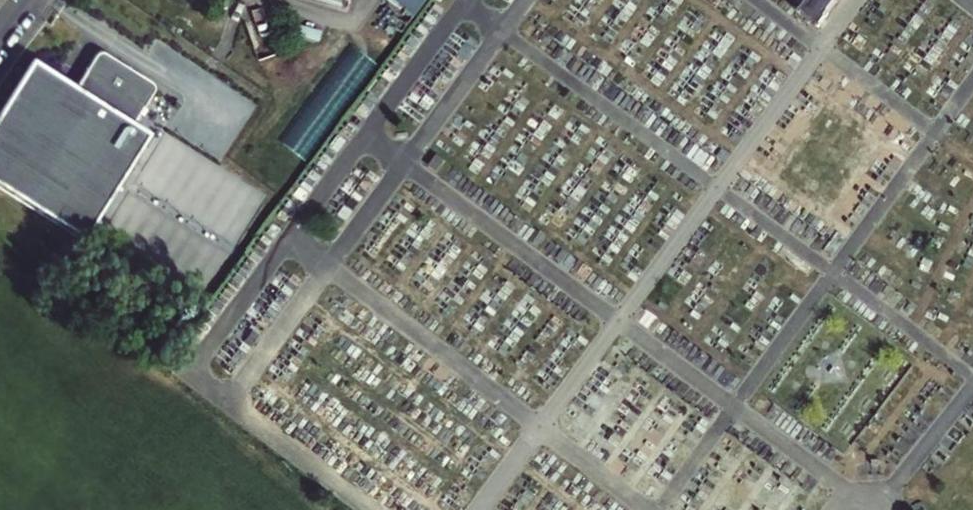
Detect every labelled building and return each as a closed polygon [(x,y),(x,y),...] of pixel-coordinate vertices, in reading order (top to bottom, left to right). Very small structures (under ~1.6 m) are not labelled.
[(420,10),(428,0),(407,0),(420,10)] [(797,12),(818,28),(838,0),(806,0),(797,12)] [(384,57),(356,37),(286,134),(314,154),(384,57)] [(0,117),(0,190),(86,243),(118,190),(119,191),(153,137),(135,126),(154,95),(155,92),(155,90),(155,88),(153,85),(106,56),(104,55),(103,55),(101,55),(100,55),(98,56),(97,57),(96,58),(75,91),(32,65),(0,117)]
